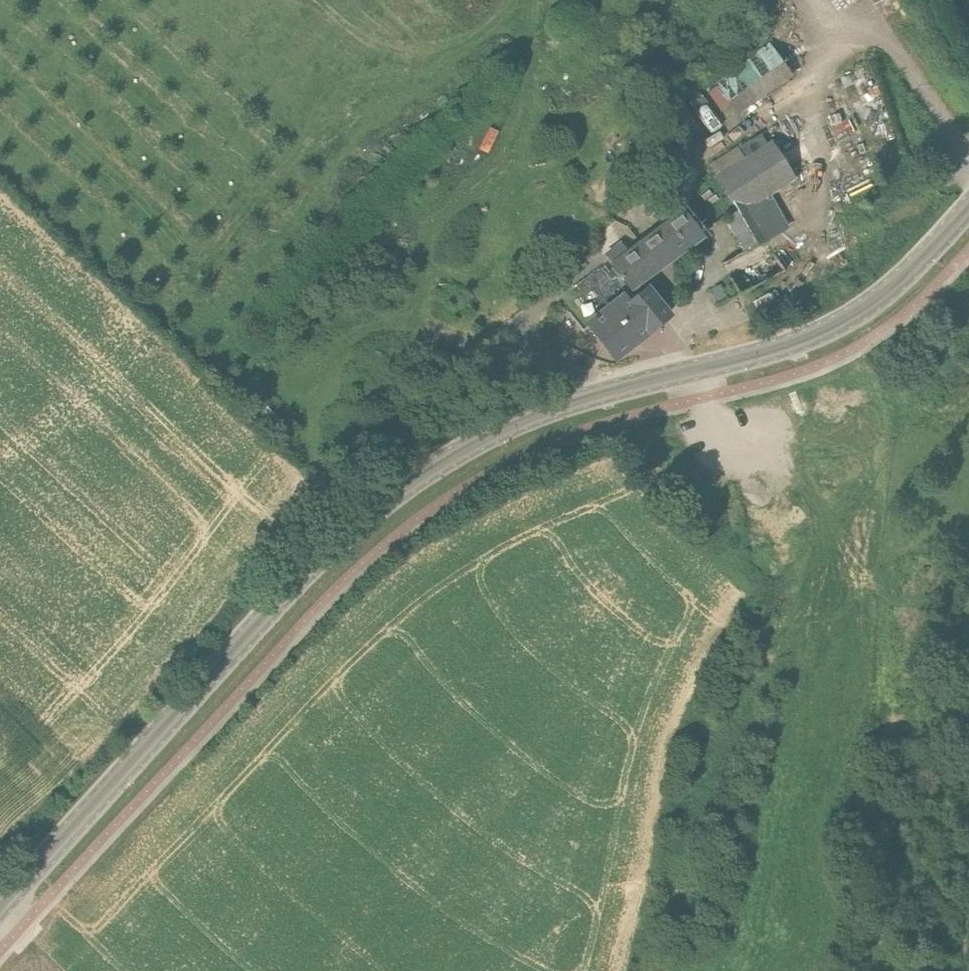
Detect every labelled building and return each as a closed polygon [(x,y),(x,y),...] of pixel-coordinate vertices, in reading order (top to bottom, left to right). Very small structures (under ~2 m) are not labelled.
[(967,21),(965,22),(963,17),(958,20),(968,40),(968,20),(967,21)] [(772,35),(716,79),(742,112),(798,69),(772,35)] [(497,149),(503,125),(491,122),(485,146),(497,149)] [(741,145),(747,156),(767,142),(762,133),(741,145)] [(725,218),(742,251),(768,237),(782,227),(772,207),(757,216),(751,206),(797,177),(773,138),(767,142),(747,156),(718,175),(732,201),(725,218)] [(613,266),(630,287),(640,280),(702,235),(681,209),(629,250),(620,239),(603,252),(611,264),(613,266)] [(614,354),(667,315),(640,280),(630,287),(613,266),(607,271),(603,266),(560,300),(584,329),(591,324),(614,354)]
